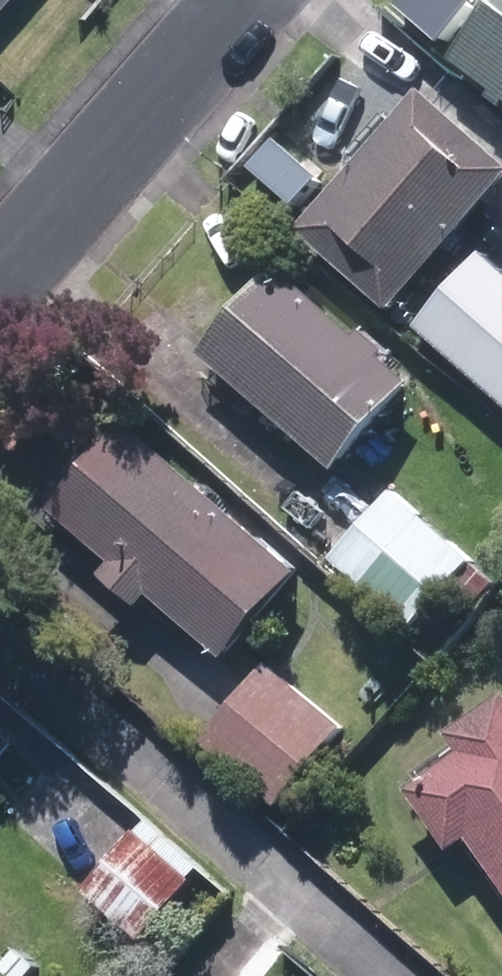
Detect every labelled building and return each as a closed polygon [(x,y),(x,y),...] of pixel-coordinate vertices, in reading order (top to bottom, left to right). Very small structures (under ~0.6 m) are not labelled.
[(10,0),(0,0),(0,12),(10,0)] [(464,49),(501,77),(501,0),(499,0),(464,49)] [(316,219),(400,292),(501,176),(501,144),(431,84),(316,219)] [(218,360),(348,476),(424,393),(394,366),(400,358),(377,338),(370,346),(293,277),(218,360)] [(162,600),(237,663),(311,579),(140,431),(66,517),(128,568),(117,582),(152,612),(162,600)] [(422,633),(462,589),(483,607),(501,585),(399,492),(340,559),(422,633)] [(213,749),(287,809),(351,732),(279,670),(213,749)] [(501,854),(501,693),(461,721),(475,740),(421,776),(462,837),(482,824),(501,854)] [(28,750),(0,727),(0,783),(28,750)] [(94,896),(150,946),(203,886),(198,882),(207,872),(156,827),(94,896)] [(13,975),(39,975),(43,972),(24,954),(8,972),(13,975)]
